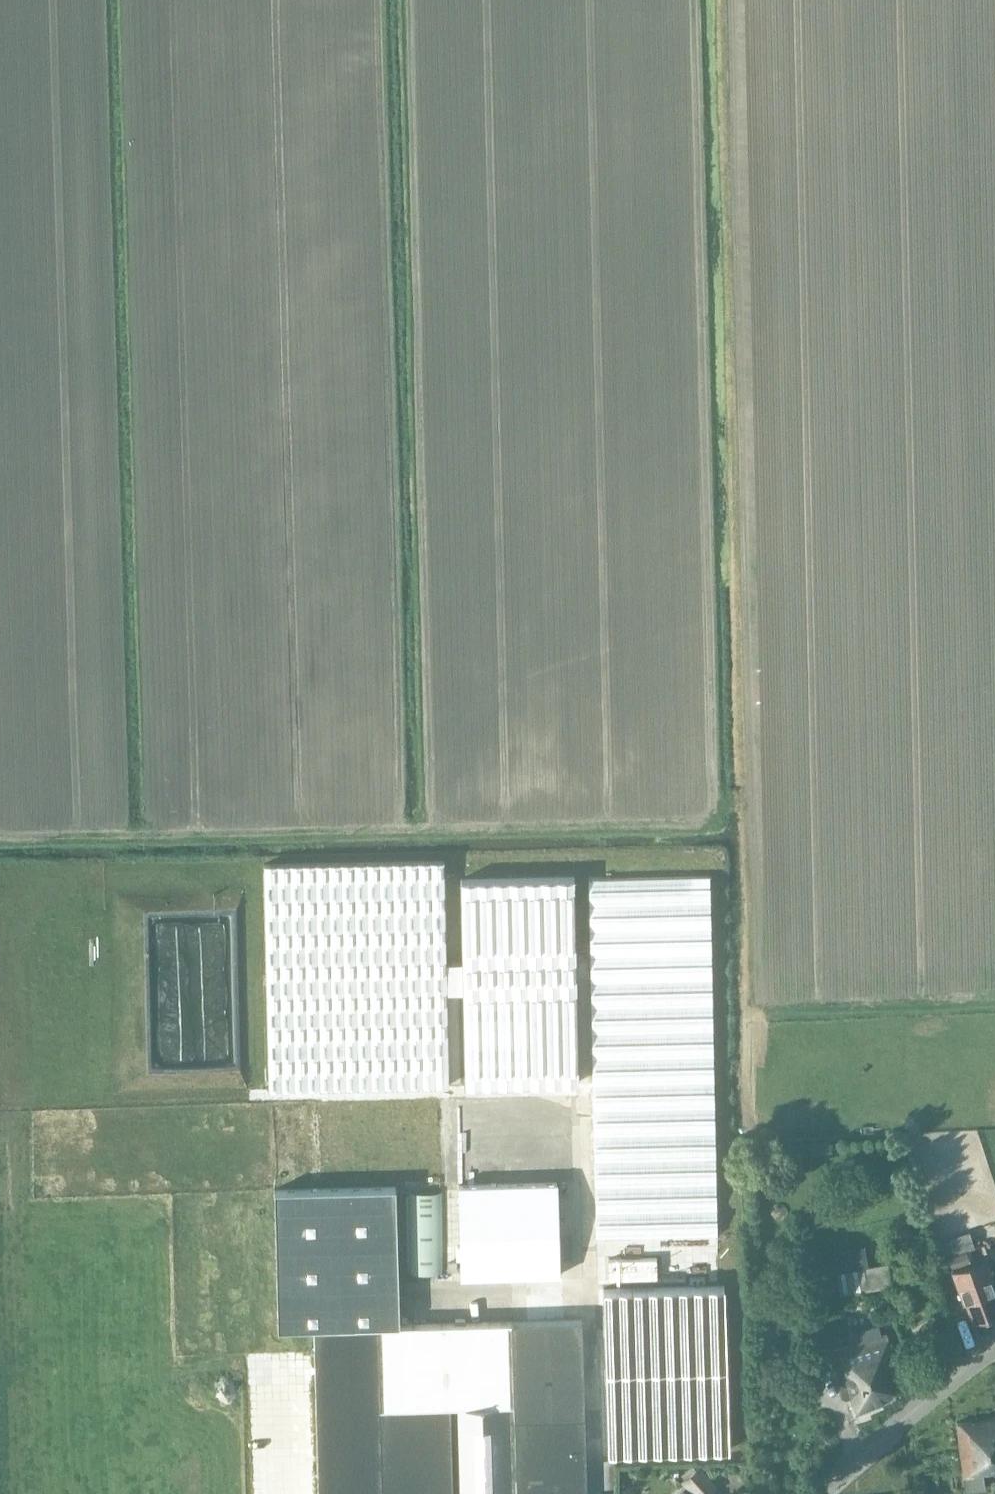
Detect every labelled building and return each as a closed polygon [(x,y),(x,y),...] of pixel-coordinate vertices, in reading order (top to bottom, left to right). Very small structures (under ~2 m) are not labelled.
[(265,863),(270,1088),(449,1083),(444,858),(265,863)] [(589,878),(597,1237),(718,1234),(710,875),(589,878)] [(575,877),(461,880),(466,1084),(579,1081),(575,877)] [(558,1182),(460,1185),(462,1278),(560,1275),(558,1182)] [(400,1323),(397,1186),(276,1189),(277,1326),(400,1323)] [(442,1192),(410,1193),(412,1273),(443,1272),(442,1192)] [(861,1290),(859,1256),(830,1257),(832,1291),(861,1290)] [(994,1291),(994,1286),(984,1256),(954,1268),(966,1302),(968,1301),(974,1317),(994,1309),(994,1292),(994,1291)] [(725,1285),(603,1289),(608,1453),(730,1449),(725,1285)] [(314,1326),(319,1493),(453,1493),(450,1409),(515,1407),(517,1493),(587,1493),(582,1319),(400,1324),(378,1324),(314,1326)] [(888,1333),(832,1350),(841,1379),(839,1382),(843,1395),(846,1396),(852,1415),(892,1398),(889,1390),(904,1385),(888,1333)] [(450,1409),(453,1493),(517,1493),(515,1407),(450,1409)] [(963,1490),(983,1487),(981,1473),(994,1472),(994,1417),(954,1422),(963,1490)] [(694,1493),(710,1493),(719,1486),(700,1465),(682,1481),(694,1493)]
